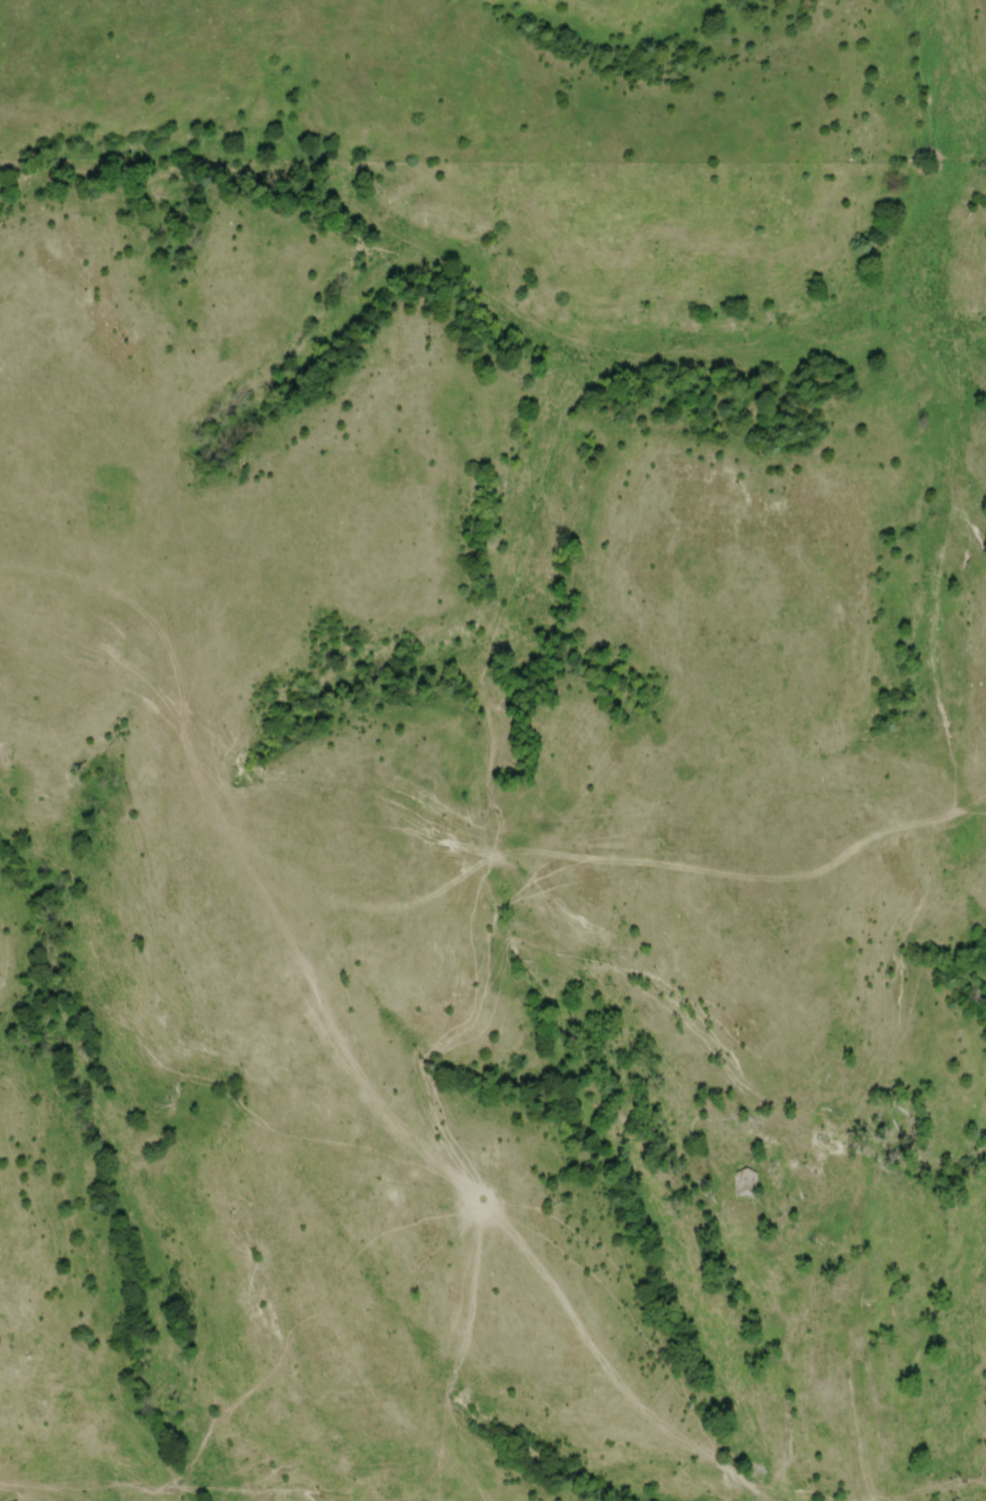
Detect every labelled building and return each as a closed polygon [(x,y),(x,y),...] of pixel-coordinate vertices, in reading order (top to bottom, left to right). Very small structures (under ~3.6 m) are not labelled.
[(757,1178),(744,1178),(744,1193),(757,1193),(757,1178)]
